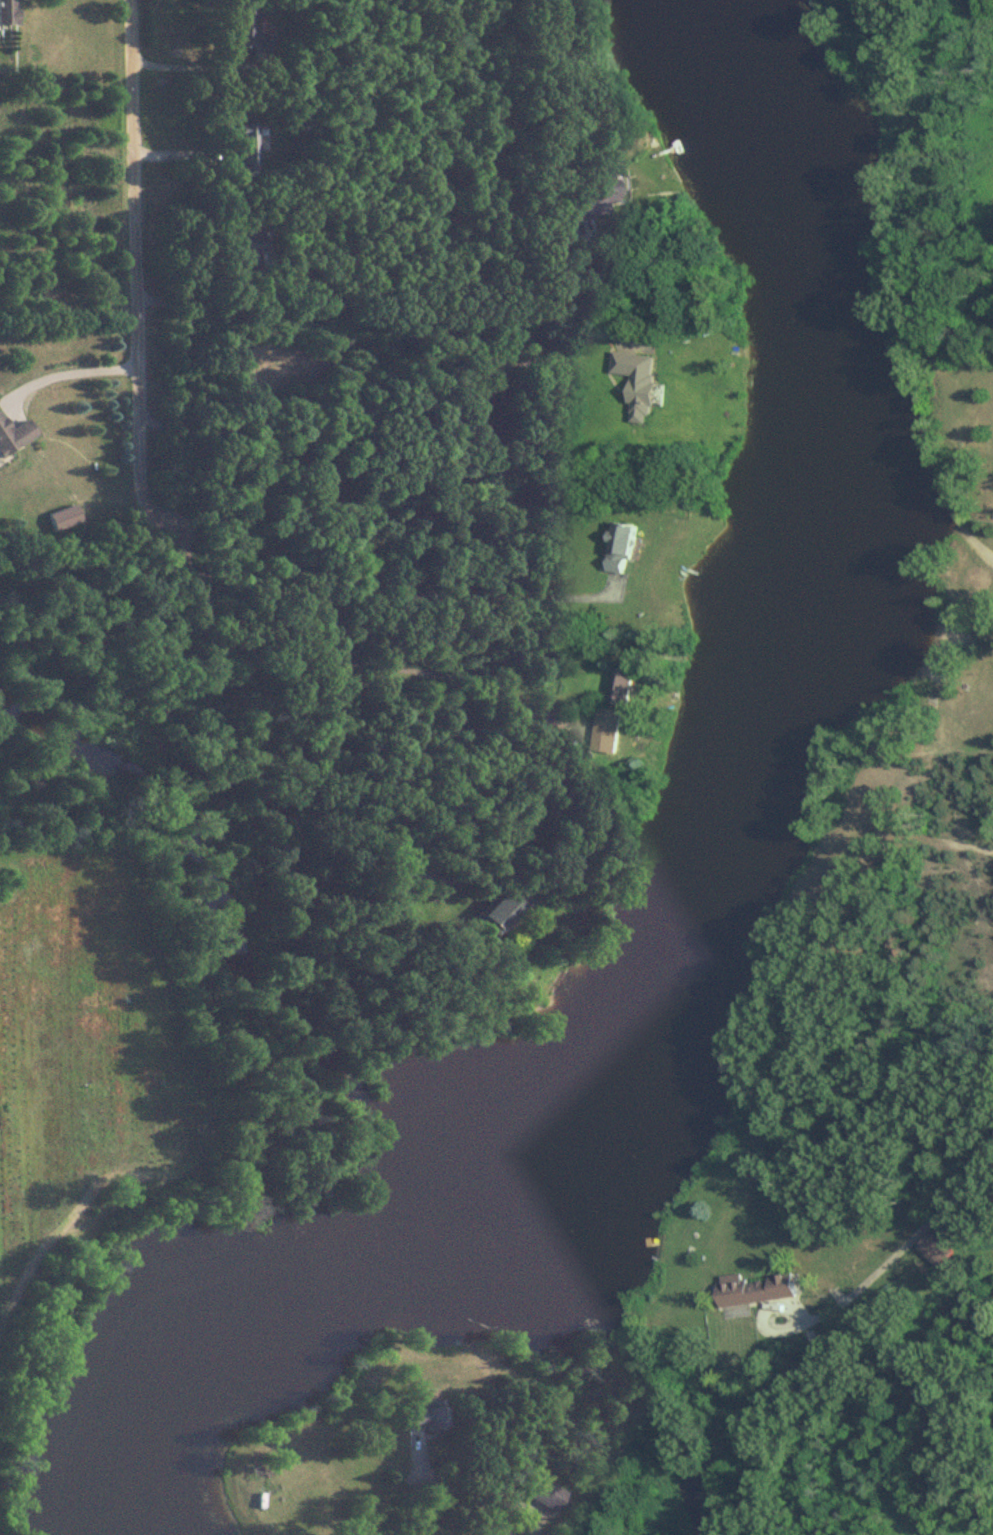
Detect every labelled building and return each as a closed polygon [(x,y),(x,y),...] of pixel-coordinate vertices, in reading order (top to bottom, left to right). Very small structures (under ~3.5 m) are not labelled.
[(13,0),(0,0),(0,24),(14,24),(13,0)] [(236,170),(256,170),(256,124),(236,124),(236,170)] [(617,176),(569,179),(572,217),(606,215),(605,201),(618,200),(617,176)] [(23,419),(7,429),(0,419),(0,455),(33,434),(23,419)] [(634,561),(640,527),(614,522),(605,571),(626,575),(629,560),(634,561)] [(630,707),(635,671),(615,669),(610,704),(630,707)] [(531,900),(509,878),(472,916),(494,937),(531,900)] [(957,1253),(936,1232),(920,1248),(941,1269),(957,1253)] [(799,1297),(796,1274),(744,1281),(744,1274),(719,1277),(723,1307),(799,1297)] [(421,1408),(405,1408),(405,1429),(443,1429),(443,1400),(420,1401),(421,1408)] [(527,1498),(555,1512),(565,1491),(537,1478),(527,1498)]
